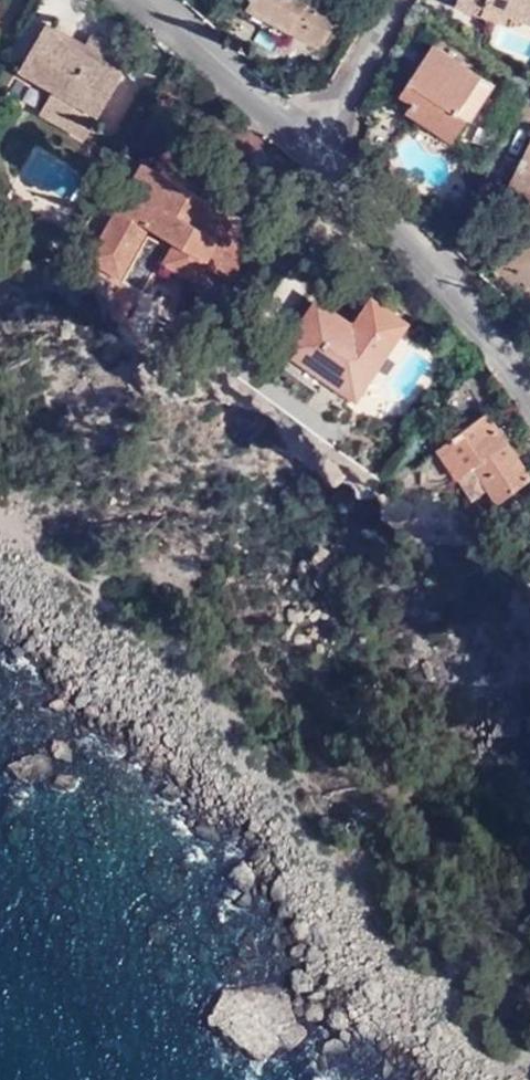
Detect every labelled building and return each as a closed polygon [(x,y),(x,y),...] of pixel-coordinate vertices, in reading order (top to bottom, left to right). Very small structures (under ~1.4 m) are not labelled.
[(8,4),(2,0),(0,0),(0,19),(8,4)] [(316,0),(253,0),(247,12),(316,48),(336,10),(316,0)] [(514,17),(529,24),(529,0),(458,0),(456,5),(481,17),(488,5),(514,17)] [(509,30),(514,17),(488,5),(481,17),(509,30)] [(84,138),(129,57),(91,36),(85,47),(82,52),(59,39),(62,34),(45,25),(19,72),(52,90),(39,113),(84,138)] [(82,52),(85,47),(62,34),(59,39),(82,52)] [(456,111),(478,75),(429,44),(397,94),(409,102),(404,113),(451,141),(465,118),(456,111)] [(130,58),(129,57),(84,138),(87,140),(130,58)] [(488,82),(478,75),(456,111),(465,118),(488,82)] [(529,136),(502,186),(529,201),(529,199),(529,136)] [(160,229),(188,180),(159,164),(157,168),(147,163),(111,221),(105,235),(127,247),(139,225),(148,229),(151,224),(160,229)] [(205,190),(188,180),(160,229),(181,241),(177,247),(169,260),(194,275),(206,257),(234,273),(254,236),(225,220),(237,197),(210,181),(205,190)] [(157,234),(160,229),(151,224),(148,229),(157,234)] [(127,247),(105,235),(95,250),(124,268),(148,229),(139,225),(127,247)] [(181,241),(160,229),(157,234),(177,247),(181,241)] [(293,342),(334,370),(357,385),(403,317),(376,299),(357,328),(320,303),(293,342)] [(443,445),(474,496),(491,484),(502,502),(529,484),(529,472),(490,414),(443,445)]
